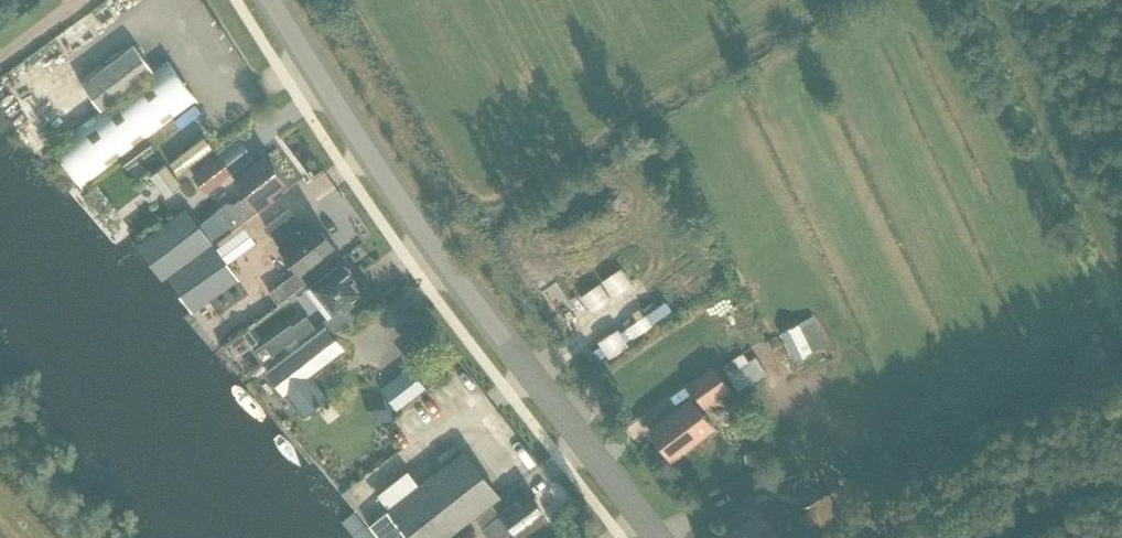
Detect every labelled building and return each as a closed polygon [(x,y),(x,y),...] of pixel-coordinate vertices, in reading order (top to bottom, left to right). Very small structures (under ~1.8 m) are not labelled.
[(101,109),(153,71),(133,44),(81,83),(101,109)] [(146,137),(196,99),(167,60),(52,147),(81,186),(118,158),(146,137)] [(211,146),(203,135),(169,161),(177,172),(211,146)] [(146,137),(118,158),(124,167),(152,146),(146,137)] [(192,313),(224,290),(238,280),(212,245),(259,209),(258,208),(271,198),(268,193),(282,182),(275,173),(276,172),(264,156),(234,179),(246,194),(234,203),(226,202),(198,224),(185,207),(135,245),(178,301),(182,299),(192,313)] [(205,191),(230,172),(218,156),(193,175),(205,191)] [(165,196),(181,183),(166,166),(151,178),(165,196)] [(265,227),(281,247),(279,249),(299,274),(333,247),(314,222),(305,229),(289,209),(265,227)] [(350,300),(361,291),(340,264),(310,287),(331,314),(325,319),(333,330),(352,316),(345,307),(352,301),(350,300)] [(555,316),(575,304),(566,287),(546,299),(555,316)] [(651,327),(672,315),(661,297),(641,310),(651,327)] [(306,315),(290,326),(288,323),(252,348),(260,359),(296,334),(298,337),(313,326),(306,315)] [(780,334),(794,362),(827,346),(813,318),(780,334)] [(266,371),(284,395),(286,394),(302,415),(325,397),(309,376),(343,351),(324,327),(266,371)] [(721,365),(737,390),(766,372),(755,356),(747,360),(742,352),(721,365)] [(408,367),(381,389),(397,410),(425,388),(408,367)] [(720,395),(728,389),(711,367),(704,373),(720,395)] [(720,395),(704,373),(688,384),(704,407),(720,395)] [(691,442),(710,428),(689,400),(670,414),(669,414),(648,429),(664,450),(685,435),(691,442)] [(381,537),(444,537),(498,496),(463,450),(398,501),(387,487),(378,494),(389,509),(370,524),(381,537)] [(760,450),(745,452),(747,462),(761,460),(760,450)] [(789,493),(800,507),(814,495),(803,481),(789,493)] [(489,537),(500,537),(511,529),(516,534),(542,513),(526,492),(499,514),(481,528),(489,537)] [(818,533),(835,524),(819,497),(803,507),(818,533)] [(779,518),(768,502),(758,509),(756,505),(724,529),(731,537),(755,537),(771,526),(770,524),(779,518)] [(465,523),(445,537),(477,537),(465,523)]
